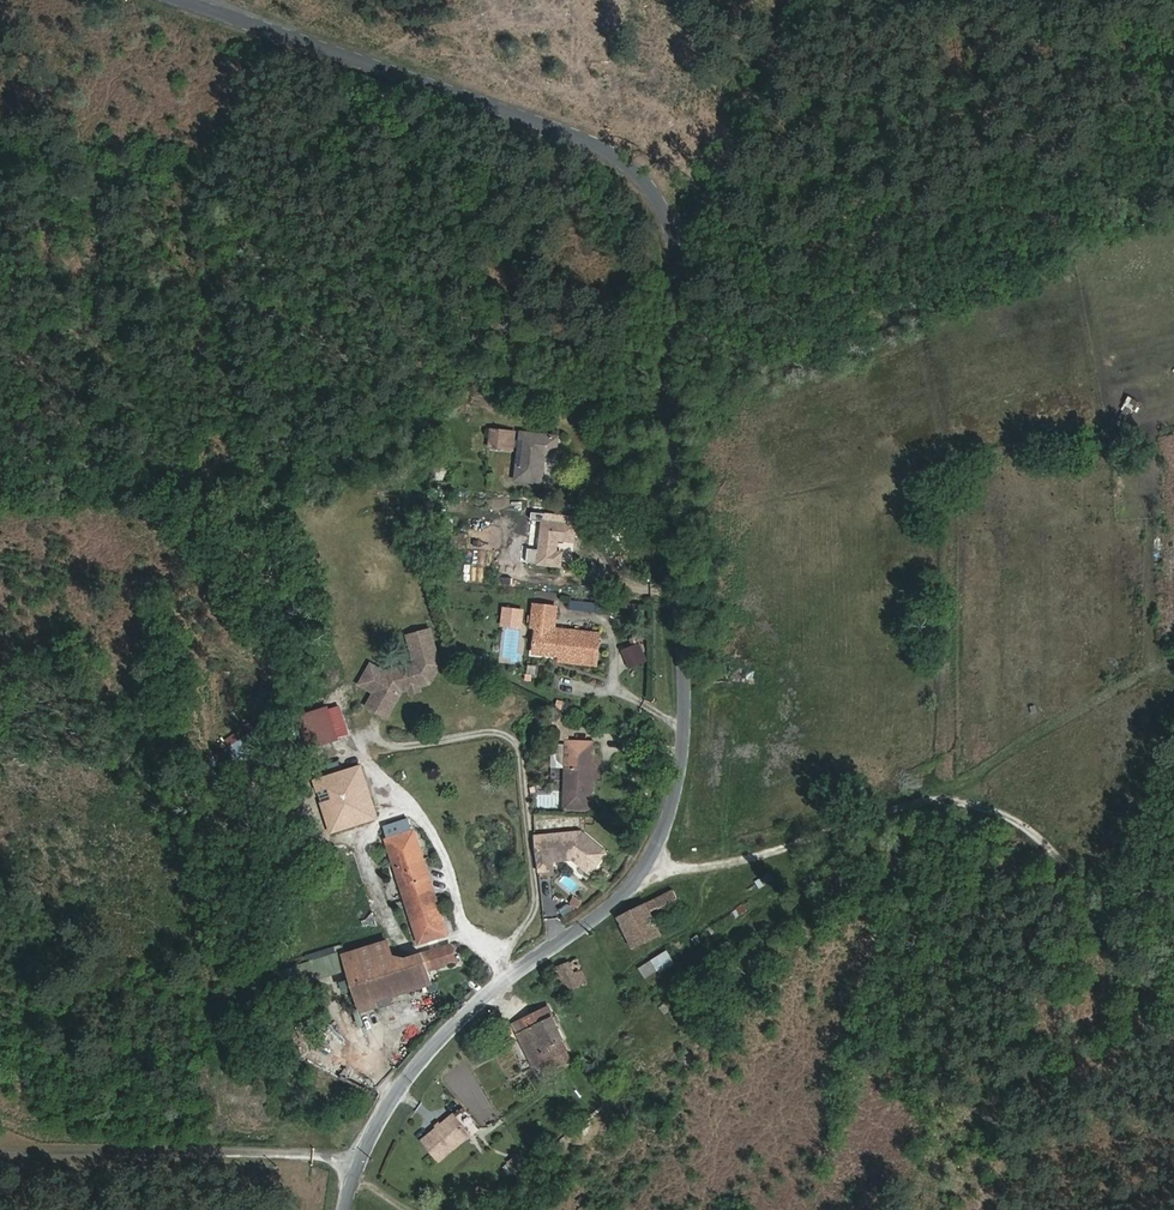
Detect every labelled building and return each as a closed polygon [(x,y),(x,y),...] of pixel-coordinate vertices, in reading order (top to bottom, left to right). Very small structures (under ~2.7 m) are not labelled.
[(1134,411),(1139,401),(1127,396),(1122,406),(1134,411)] [(532,417),(525,465),(549,467),(553,440),(565,441),(568,421),(532,417)] [(513,450),(514,430),(488,428),(486,448),(513,450)] [(582,525),(585,511),(552,507),(546,547),(570,550),(572,537),(565,536),(567,523),(582,525)] [(537,631),(565,635),(565,640),(598,645),(602,615),(558,608),(561,587),(538,584),(536,607),(539,607),(537,631)] [(585,611),(586,604),(570,601),(569,608),(585,611)] [(437,609),(416,616),(419,627),(441,621),(437,609)] [(448,645),(441,621),(419,627),(424,643),(409,647),(406,653),(401,655),(395,651),(394,653),(392,651),(385,653),(376,669),(383,673),(376,686),(396,697),(406,678),(404,677),(407,672),(419,668),(427,666),(438,662),(448,645)] [(503,628),(500,658),(515,659),(518,630),(503,628)] [(639,642),(620,649),(627,668),(646,661),(639,642)] [(369,665),(376,669),(385,653),(392,651),(379,645),(369,665)] [(710,654),(710,675),(756,674),(756,654),(710,654)] [(571,700),(561,696),(559,722),(569,722),(571,700)] [(333,697),(304,706),(317,749),(346,740),(333,697)] [(609,747),(610,732),(583,729),(576,796),(603,799),(606,771),(602,770),(605,747),(609,747)] [(338,796),(357,790),(361,802),(353,805),(356,814),(379,806),(372,784),(363,756),(318,769),(333,821),(345,817),(338,796)] [(361,802),(357,790),(338,796),(345,817),(356,814),(353,805),(361,802)] [(314,808),(302,811),(305,825),(318,822),(314,808)] [(446,925),(416,822),(414,822),(411,810),(387,817),(390,829),(388,829),(419,934),(446,925)] [(613,846),(589,824),(557,826),(543,826),(545,861),(558,860),(558,851),(579,850),(579,848),(585,848),(585,855),(596,865),(613,846)] [(757,888),(773,883),(770,874),(754,880),(757,888)] [(624,912),(641,943),(667,928),(656,909),(681,894),(675,883),(624,912)] [(735,918),(746,911),(742,905),(731,912),(735,918)] [(377,909),(368,912),(373,927),(381,925),(377,909)] [(430,974),(426,961),(454,952),(450,937),(394,954),(387,932),(345,945),(342,937),(335,939),(336,944),(278,961),(283,977),(347,957),(361,1001),(375,996),(374,991),(430,974)] [(593,979),(582,949),(556,959),(567,989),(593,979)] [(667,950),(636,967),(645,982),(675,965),(667,950)] [(375,996),(361,1001),(357,1002),(365,1028),(443,1004),(434,973),(430,974),(374,991),(375,996)] [(552,1000),(527,1012),(530,1019),(546,1050),(568,1039),(562,1029),(566,1027),(552,1000)] [(568,1039),(546,1050),(551,1059),(572,1048),(568,1039)] [(484,1117),(466,1095),(441,1115),(459,1138),(484,1117)] [(505,1162),(514,1174),(528,1165),(519,1152),(505,1162)]
